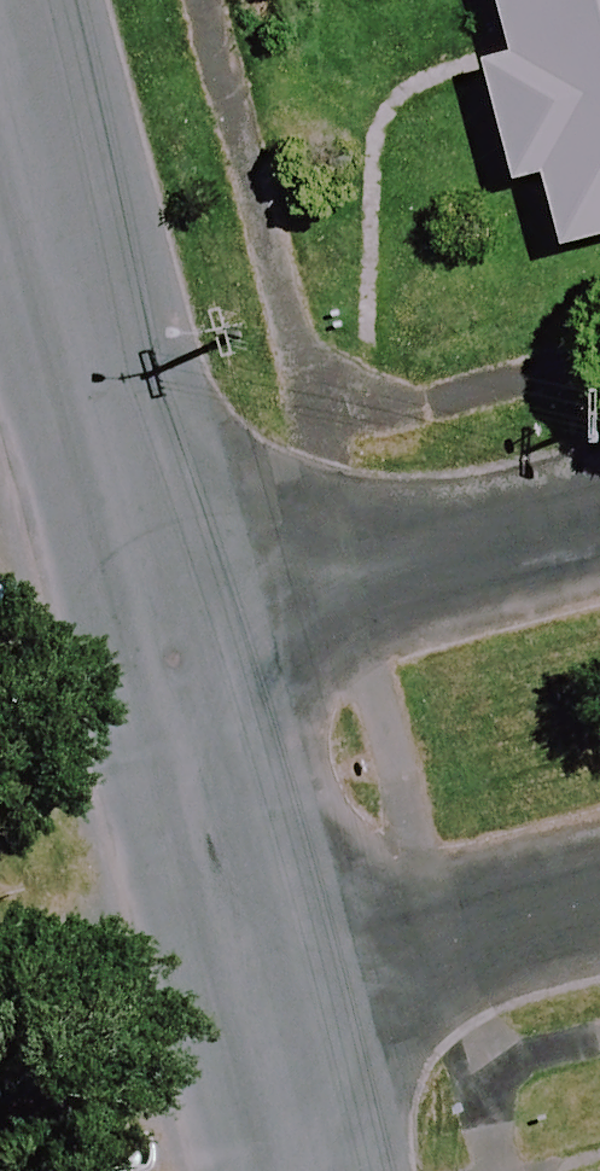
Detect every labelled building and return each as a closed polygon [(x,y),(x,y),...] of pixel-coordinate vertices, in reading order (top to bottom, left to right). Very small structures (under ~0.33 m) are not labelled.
[(488,67),(521,195),(543,189),(561,258),(599,247),(599,0),(499,0),(515,60),(488,67)]
